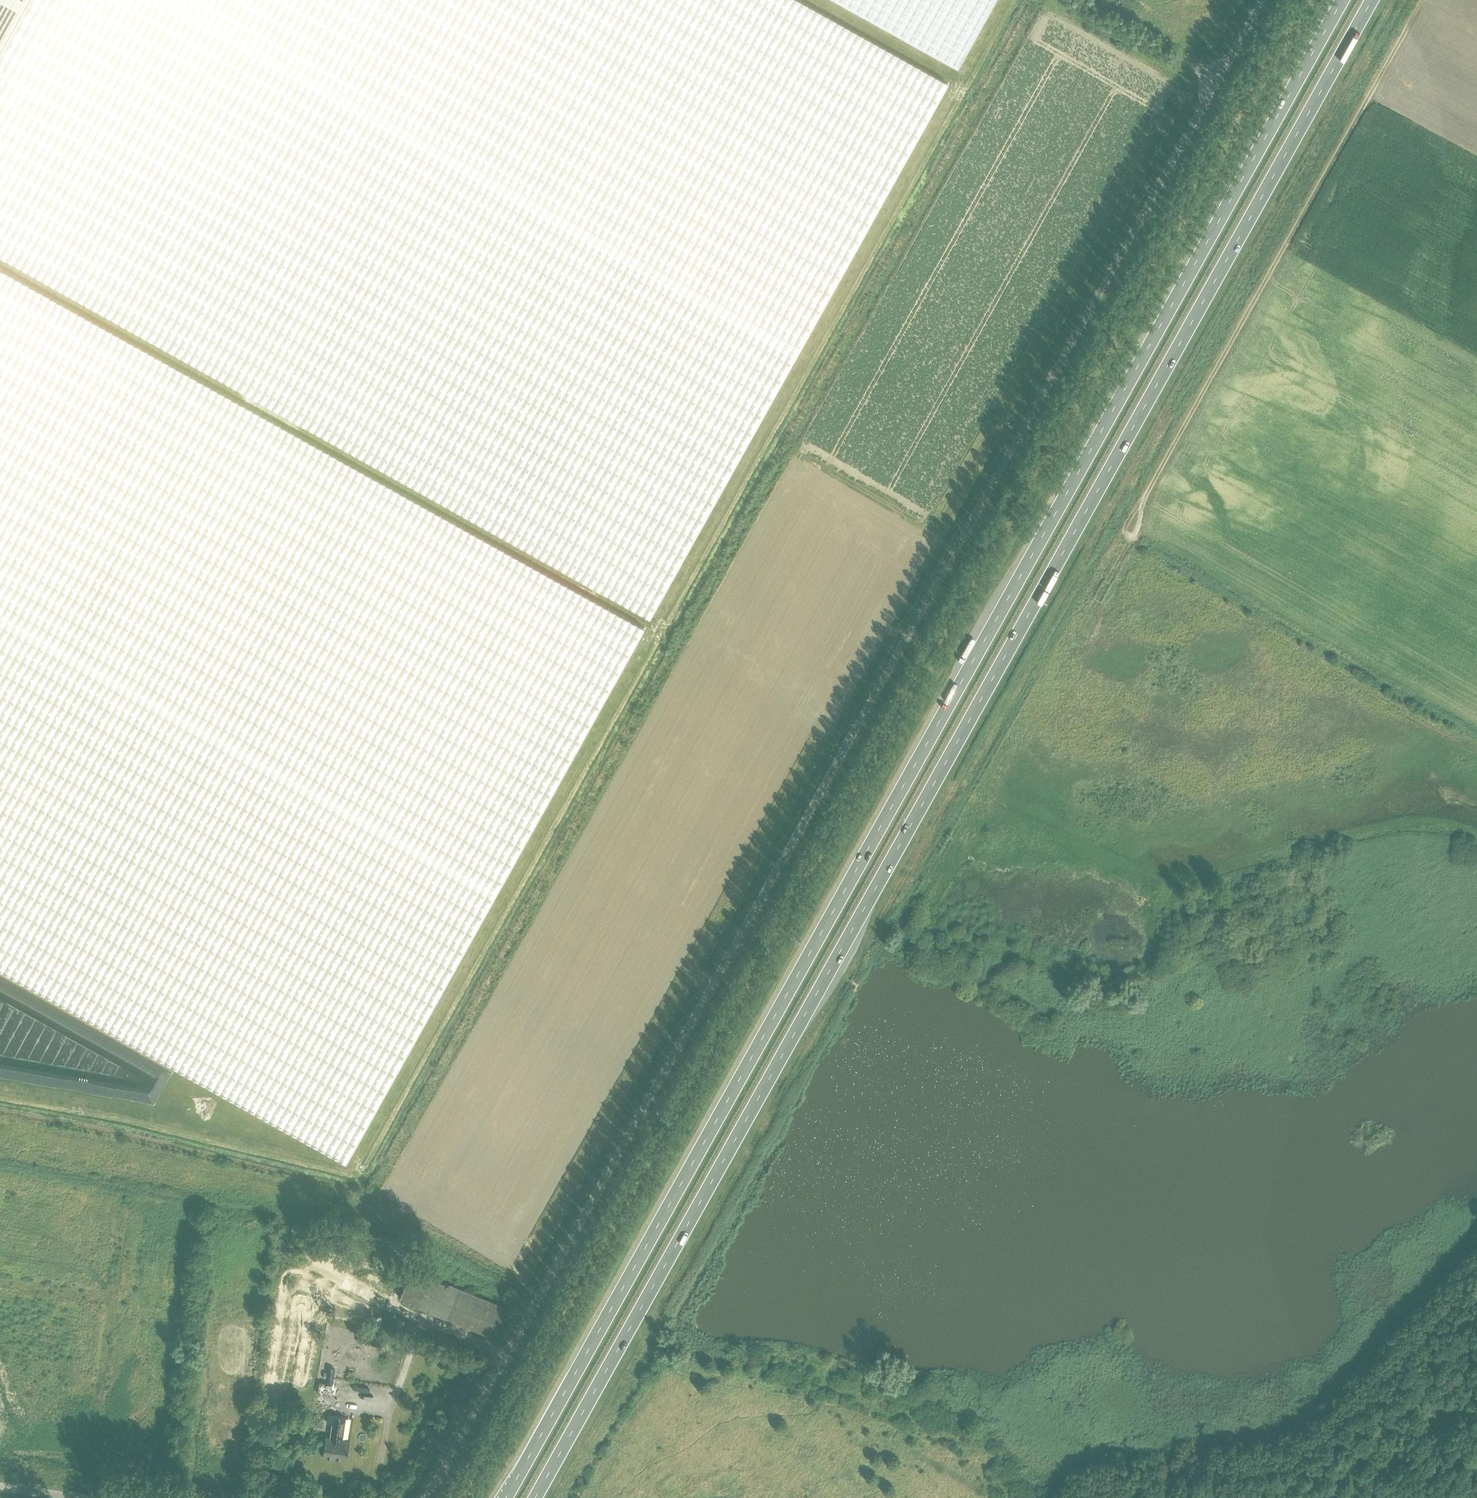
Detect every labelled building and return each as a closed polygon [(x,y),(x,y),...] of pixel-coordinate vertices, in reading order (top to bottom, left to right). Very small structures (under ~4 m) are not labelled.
[(650,617),(948,83),(798,0),(0,0),(0,255),(650,617)] [(957,68),(995,0),(836,0),(957,68)] [(347,1162),(646,625),(0,265),(0,969),(347,1162)] [(401,1300),(494,1337),(506,1307),(413,1269),(401,1300)] [(320,1382),(319,1394),(331,1396),(333,1384),(335,1368),(329,1367),(326,1383),(320,1382)] [(234,1423),(234,1413),(217,1413),(217,1423),(234,1423)] [(324,1457),(349,1461),(351,1442),(342,1441),(345,1419),(328,1416),(326,1424),(334,1425),(332,1439),(326,1438),(324,1457)]
